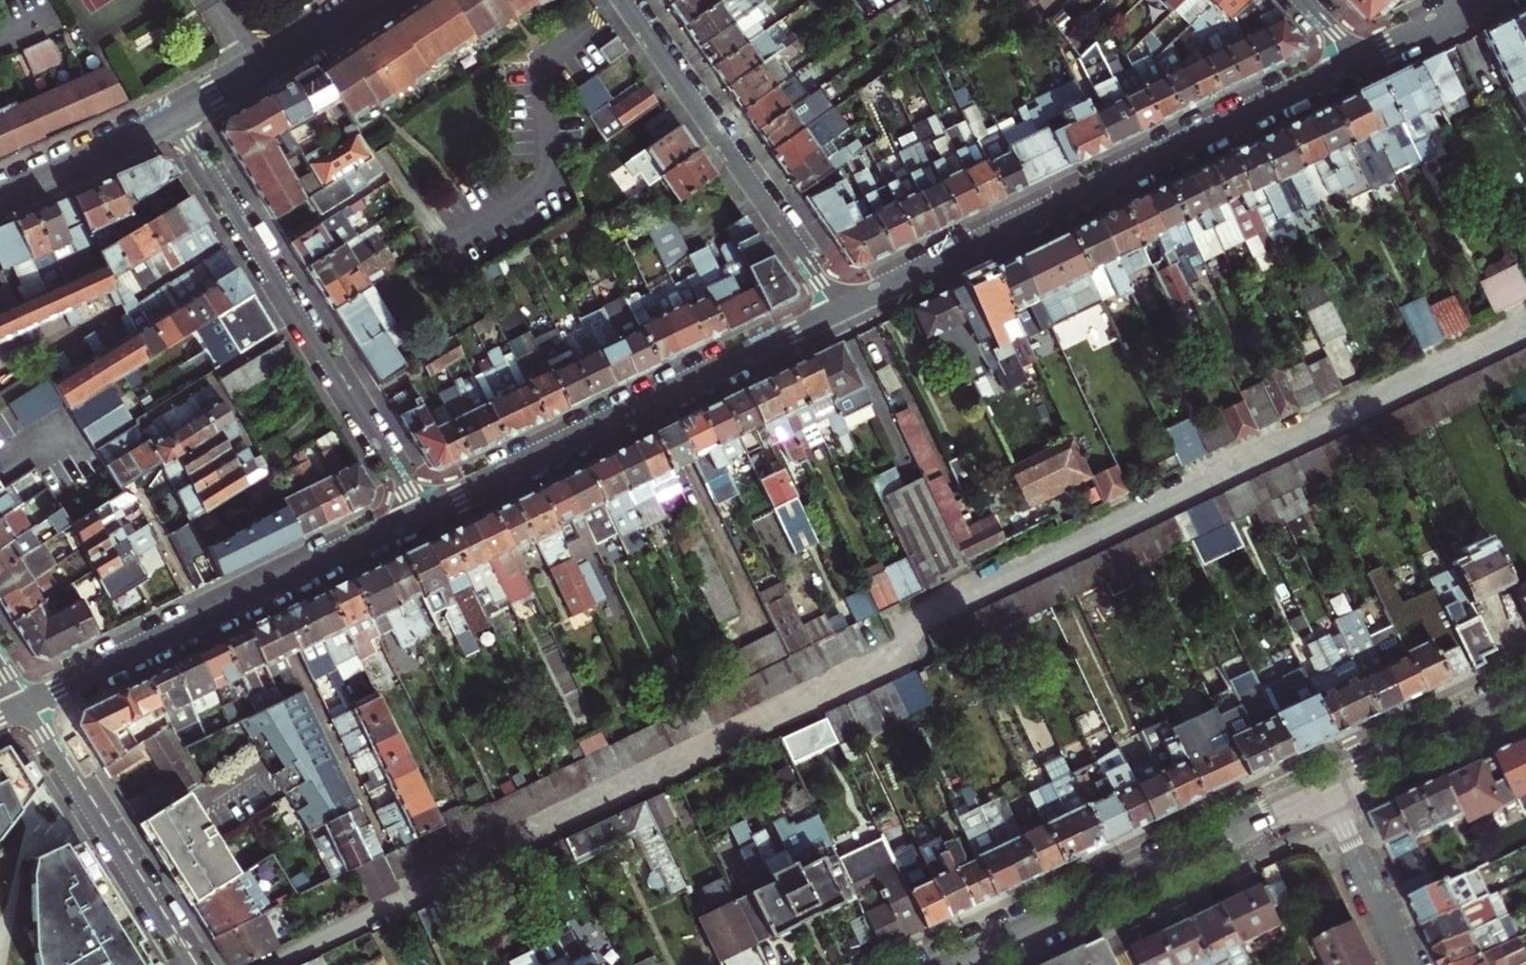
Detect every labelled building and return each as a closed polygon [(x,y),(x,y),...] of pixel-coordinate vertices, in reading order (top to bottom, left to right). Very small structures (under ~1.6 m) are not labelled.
[(454,0),(430,0),(377,35),(353,51),(391,106),(430,80),(427,76),(476,44),(479,49),(484,45),(454,0)] [(512,0),(454,0),(484,45),(525,19),(512,0)] [(525,19),(551,1),(551,0),(512,0),(525,19)] [(668,0),(675,10),(689,0),(668,0)] [(675,10),(682,20),(689,29),(732,0),(689,0),(675,10)] [(689,29),(696,40),(704,51),(769,6),(772,4),(769,0),(762,0),(760,2),(758,0),(732,0),(689,29)] [(1199,26),(1216,9),(1218,11),(1229,0),(1195,0),(1177,17),(1150,43),(1160,64),(1176,48),(1199,26)] [(1177,17),(1195,0),(1160,0),(1177,17)] [(1261,0),(1229,0),(1218,11),(1216,9),(1199,26),(1215,43),(1222,37),(1239,21),(1252,8),(1261,0)] [(1287,67),(1309,56),(1309,52),(1310,47),(1265,0),(1261,0),(1252,8),(1254,13),(1258,9),(1260,14),(1287,67)] [(1359,11),(1373,25),(1385,14),(1388,18),(1405,2),(1408,3),(1411,4),(1416,5),(1425,0),(1349,0),(1359,11)] [(910,3),(894,14),(900,22),(915,11),(910,3)] [(769,6),(704,51),(712,63),(718,71),(764,39),(759,32),(772,22),(768,16),(773,12),(769,6)] [(1508,22),(1525,59),(1525,13),(1524,14),(1508,22)] [(1242,27),(1267,77),(1277,72),(1287,67),(1260,14),(1242,27)] [(1073,67),(1086,61),(1093,54),(1076,37),(1071,41),(1056,21),(1052,25),(1073,67)] [(1227,48),(1246,87),(1256,82),(1267,77),(1242,27),(1239,21),(1222,37),(1227,48)] [(1508,22),(1496,28),(1484,34),(1494,55),(1489,57),(1495,71),(1500,68),(1525,122),(1525,59),(1508,22)] [(764,39),(718,71),(726,82),(732,91),(803,43),(799,38),(780,51),(769,35),(764,39)] [(35,45),(47,70),(60,64),(49,38),(35,45)] [(622,41),(603,55),(613,69),(633,56),(622,41)] [(803,43),(732,91),(740,103),(748,113),(794,82),(785,69),(809,52),(803,43)] [(22,51),(33,76),(47,70),(35,45),(22,51)] [(1097,117),(1113,152),(1131,143),(1144,136),(1112,69),(1101,46),(1093,54),(1086,61),(1110,111),(1097,117)] [(1160,64),(1185,117),(1194,112),(1205,107),(1187,72),(1176,48),(1160,64)] [(1208,62),(1225,97),(1235,92),(1246,87),(1227,48),(1206,58),(1208,62)] [(1136,68),(1164,127),(1175,121),(1185,117),(1160,64),(1149,69),(1146,63),(1142,65),(1140,61),(1148,58),(1144,50),(1132,61),(1136,68)] [(391,106),(353,51),(320,73),(339,102),(354,124),(378,109),(381,113),(391,106)] [(1464,96),(1444,53),(1434,58),(1421,64),(1441,107),(1464,96)] [(1187,72),(1205,107),(1215,102),(1225,97),(1208,62),(1187,72)] [(128,102),(102,64),(80,74),(98,115),(109,110),(128,102)] [(1358,95),(1396,175),(1421,163),(1417,154),(1432,147),(1426,135),(1434,130),(1435,128),(1435,126),(1430,116),(1443,110),(1441,107),(1421,64),(1412,69),(1377,86),(1358,95)] [(1112,69),(1144,136),(1153,132),(1164,127),(1136,68),(1125,73),(1122,65),(1112,69)] [(316,76),(297,86),(315,116),(339,102),(320,73),(316,76)] [(794,82),(748,113),(756,125),(762,135),(821,95),(806,73),(794,82)] [(80,74),(53,86),(72,126),(98,115),(80,74)] [(892,75),(870,90),(875,99),(896,84),(892,75)] [(576,96),(584,108),(608,92),(603,85),(599,79),(576,96)] [(1056,137),(1072,171),(1100,158),(1113,152),(1097,117),(1080,82),(1039,102),(1043,110),(1049,124),(1066,117),(1072,129),(1056,137)] [(72,126),(53,86),(27,97),(45,138),(72,126)] [(315,116),(297,86),(283,94),(274,99),(295,135),(318,122),(315,116)] [(821,95),(762,135),(770,146),(777,155),(841,110),(844,107),(831,88),(821,95)] [(870,90),(863,95),(869,106),(876,101),(875,99),(870,90)] [(608,92),(584,108),(593,120),(602,114),(617,104),(612,98),(608,92)] [(655,100),(650,92),(616,116),(619,120),(610,126),(602,114),(593,120),(610,144),(661,108),(655,100)] [(1396,175),(1358,95),(1344,102),(1333,107),(1359,161),(1371,155),(1384,181),(1390,183),(1398,179),(1396,175)] [(45,138),(27,97),(0,109),(18,149),(33,143),(45,138)] [(295,135),(274,99),(265,104),(250,112),(282,163),(296,154),(299,160),(306,156),(296,138),(295,135)] [(1308,119),(1349,205),(1355,217),(1363,213),(1356,200),(1359,192),(1347,167),(1359,161),(1333,107),(1322,113),(1308,119)] [(0,109),(0,157),(3,156),(18,149),(0,109)] [(841,110),(777,155),(785,167),(792,176),(826,152),(855,131),(841,110)] [(968,117),(1010,202),(1021,196),(1032,191),(1010,145),(996,151),(977,110),(967,115),(968,117)] [(1010,145),(1032,191),(1060,177),(1072,171),(1056,137),(1049,124),(1043,110),(1033,115),(1039,127),(1008,142),(1010,145)] [(662,145),(685,129),(678,120),(672,111),(649,128),(662,145)] [(282,163),(250,112),(246,115),(230,124),(227,130),(225,136),(271,209),(280,222),(314,201),(325,194),(312,168),(298,177),(291,165),(299,160),(296,154),(282,163)] [(950,138),(987,213),(999,207),(1010,202),(968,117),(946,128),(950,138)] [(1341,209),(1349,205),(1308,119),(1296,125),(1283,131),(1317,202),(1334,194),(1341,209)] [(929,149),(965,223),(976,218),(987,213),(950,138),(942,142),(931,121),(918,127),(929,149)] [(379,161),(356,127),(347,132),(353,142),(330,157),(325,149),(308,160),(312,168),(325,194),(379,161)] [(662,145),(630,167),(639,179),(644,176),(652,188),(665,179),(702,154),(693,142),(685,129),(662,145)] [(1270,137),(1257,144),(1290,215),(1291,216),(1318,203),(1317,202),(1283,131),(1270,137)] [(826,152),(792,176),(800,187),(806,197),(831,179),(852,164),(870,152),(864,143),(834,163),(826,152)] [(1231,156),(1256,209),(1269,202),(1278,221),(1290,215),(1257,144),(1245,150),(1231,156)] [(1421,163),(1436,156),(1432,147),(1417,154),(1421,163)] [(906,161),(942,234),(955,229),(965,223),(929,149),(906,161)] [(870,200),(897,257),(909,251),(920,245),(882,168),(872,150),(870,152),(852,164),(870,200)] [(702,154),(665,179),(682,204),(719,178),(710,165),(702,154)] [(1220,162),(1210,167),(1246,242),(1257,236),(1265,252),(1275,247),(1256,209),(1231,156),(1220,162)] [(882,168),(920,245),(930,240),(942,234),(906,161),(904,157),(882,168)] [(131,175),(119,180),(133,210),(181,181),(183,180),(173,164),(168,163),(162,161),(131,175)] [(384,168),(379,161),(325,194),(314,201),(320,211),(325,219),(371,190),(365,180),(384,168)] [(1246,242),(1210,167),(1201,171),(1189,177),(1233,268),(1251,306),(1262,300),(1236,247),(1246,242)] [(390,177),(381,183),(384,189),(394,183),(390,177)] [(1178,182),(1168,187),(1194,243),(1205,238),(1209,246),(1213,249),(1224,272),(1233,268),(1189,177),(1178,182)] [(831,179),(806,197),(825,223),(856,268),(866,272),(875,267),(837,190),(831,179)] [(109,184),(100,189),(123,244),(134,238),(144,232),(133,210),(119,180),(109,184)] [(188,191),(181,181),(133,210),(144,232),(148,229),(164,220),(179,210),(194,201),(188,191)] [(410,208),(394,183),(384,189),(383,191),(389,201),(394,199),(402,213),(410,208)] [(837,190),(875,267),(885,262),(897,257),(870,200),(860,205),(850,184),(837,190)] [(1146,198),(1197,302),(1206,298),(1194,273),(1206,267),(1194,243),(1168,187),(1156,193),(1146,198)] [(87,194),(77,199),(90,225),(104,256),(118,247),(123,244),(100,189),(87,194)] [(1188,307),(1197,302),(1146,198),(1135,203),(1123,209),(1150,263),(1160,258),(1178,295),(1182,293),(1188,307)] [(77,199),(59,207),(71,234),(90,225),(77,199)] [(196,200),(194,201),(179,210),(206,254),(223,244),(210,223),(196,200)] [(50,211),(39,216),(56,254),(61,265),(81,256),(71,234),(59,207),(50,211)] [(353,209),(294,246),(302,259),(310,271),(344,249),(334,233),(358,217),(353,209)] [(1152,267),(1150,263),(1123,209),(1111,214),(1097,221),(1138,305),(1152,334),(1166,327),(1140,273),(1152,267)] [(196,261),(206,254),(179,210),(164,220),(190,264),(196,261)] [(650,227),(657,242),(678,283),(708,346),(720,340),(733,334),(702,276),(687,283),(679,267),(693,258),(695,258),(683,234),(672,212),(650,227)] [(27,221),(19,225),(36,263),(56,254),(39,216),(27,221)] [(181,270),(190,264),(164,220),(148,229),(175,273),(181,270)] [(749,271),(772,315),(798,303),(799,298),(800,292),(766,244),(748,220),(729,233),(735,244),(749,271)] [(1070,235),(1098,292),(1113,285),(1126,311),(1138,305),(1097,221),(1084,228),(1070,235)] [(0,233),(0,261),(3,268),(5,274),(21,267),(32,291),(27,293),(32,304),(41,300),(51,295),(46,283),(36,263),(19,225),(5,231),(0,233)] [(650,227),(630,242),(637,256),(657,242),(650,227)] [(166,279),(175,273),(148,229),(144,232),(134,238),(161,282),(166,279)] [(377,229),(344,249),(310,271),(317,282),(323,292),(390,250),(377,229)] [(1048,245),(1019,259),(1052,329),(1104,306),(1098,292),(1070,235),(1048,245)] [(152,288),(161,282),(134,238),(123,244),(118,247),(146,292),(152,288)] [(646,331),(663,368),(673,363),(684,358),(673,336),(677,334),(669,317),(666,317),(645,272),(637,256),(630,242),(610,256),(614,264),(627,257),(646,295),(632,302),(646,331)] [(702,276),(733,334),(752,325),(772,315),(749,271),(735,244),(727,248),(725,253),(733,268),(723,273),(711,251),(695,258),(693,258),(702,276)] [(141,294),(146,292),(118,247),(104,256),(110,268),(127,305),(129,309),(140,302),(137,297),(141,294)] [(390,250),(323,292),(330,303),(336,313),(373,290),(367,281),(397,262),(390,250)] [(238,269),(228,253),(207,266),(234,311),(256,298),(238,269)] [(1008,264),(993,271),(1027,340),(1052,329),(1019,259),(1008,264)] [(219,321),(234,311),(207,266),(201,270),(190,276),(219,321)] [(1521,272),(1518,266),(1481,283),(1484,290),(1521,272)] [(70,267),(63,270),(71,286),(77,283),(70,267)] [(673,336),(684,358),(694,353),(708,346),(678,283),(667,288),(657,267),(645,272),(666,317),(669,317),(677,334),(673,336)] [(110,268),(88,279),(98,301),(109,296),(115,294),(122,308),(127,305),(110,268)] [(60,277),(46,283),(51,295),(65,289),(71,286),(63,270),(58,272),(60,277)] [(1010,393),(1028,384),(1021,371),(1038,363),(1027,340),(993,271),(972,282),(950,292),(991,376),(995,374),(1000,372),(1010,393)] [(1484,290),(1496,315),(1525,300),(1525,283),(1521,272),(1484,290)] [(202,332),(219,321),(190,276),(183,281),(174,286),(202,332)] [(1380,288),(1388,285),(1384,277),(1376,280),(1380,288)] [(71,286),(65,289),(81,326),(88,323),(81,309),(90,305),(98,301),(88,279),(77,283),(71,286)] [(199,334),(202,332),(174,286),(167,291),(158,296),(187,342),(199,334)] [(373,290),(336,313),(355,343),(383,387),(410,370),(398,351),(410,343),(376,288),(373,290)] [(0,295),(0,319),(18,310),(21,309),(12,289),(0,295)] [(51,295),(41,300),(52,323),(61,318),(70,314),(76,329),(81,326),(65,289),(51,295)] [(974,383),(975,384),(985,379),(991,376),(950,292),(932,301),(912,310),(927,341),(941,335),(953,361),(962,357),(970,373),(949,384),(953,393),(974,383)] [(1445,339),(1470,327),(1454,294),(1429,307),(1445,339)] [(170,352),(187,342),(158,296),(151,300),(142,306),(170,352)] [(219,321),(202,332),(199,334),(222,371),(280,335),(273,324),(262,306),(256,298),(234,311),(219,321)] [(21,309),(18,310),(36,347),(41,345),(35,330),(42,327),(52,323),(41,300),(32,304),(21,309)] [(629,361),(638,380),(649,374),(663,368),(646,331),(632,302),(631,300),(607,311),(622,342),(624,342),(633,359),(629,361)] [(1251,306),(1262,329),(1273,323),(1262,300),(1251,306)] [(153,363),(170,352),(142,306),(141,304),(140,302),(129,309),(131,314),(153,363)] [(1348,334),(1332,302),(1307,314),(1322,346),(1348,334)] [(0,319),(0,332),(6,344),(14,340),(24,335),(31,349),(36,347),(18,310),(0,319)] [(589,331),(618,389),(628,384),(638,380),(629,361),(633,359),(624,342),(622,342),(607,311),(585,322),(589,331)] [(138,372),(153,363),(131,314),(125,317),(134,338),(131,341),(122,346),(138,372)] [(539,342),(571,412),(583,406),(595,400),(567,342),(561,331),(539,342)] [(567,342),(595,400),(607,395),(618,389),(589,331),(567,342)] [(122,382),(138,372),(122,346),(117,349),(112,352),(100,334),(95,338),(122,382)] [(523,368),(549,422),(560,417),(571,412),(539,342),(535,334),(512,345),(523,368)] [(115,386),(122,382),(95,338),(90,341),(102,359),(96,363),(91,366),(106,392),(115,386)] [(459,339),(424,361),(435,379),(468,359),(459,339)] [(813,358),(843,420),(872,406),(842,344),(830,350),(813,358)] [(287,345),(224,383),(235,401),(297,363),(294,357),(287,345)] [(91,402),(106,392),(91,366),(85,370),(81,373),(69,354),(63,358),(91,402)] [(1508,360),(1520,385),(1525,382),(1525,365),(1521,354),(1508,360)] [(1322,399),(1343,389),(1326,355),(1306,365),(1322,399)] [(522,414),(531,431),(539,427),(549,422),(523,368),(514,372),(506,356),(495,361),(511,395),(510,396),(519,415),(522,414)] [(75,411),(91,402),(63,358),(58,361),(69,380),(65,383),(59,386),(75,411)] [(803,363),(790,370),(817,426),(829,420),(831,426),(844,452),(856,447),(843,420),(813,358),(803,363)] [(1520,385),(1508,360),(1496,365),(1508,391),(1520,385)] [(490,405),(508,442),(518,437),(531,431),(522,414),(519,415),(510,396),(511,395),(495,361),(483,367),(500,401),(490,405)] [(1322,399),(1306,365),(1284,375),(1301,409),(1322,399)] [(1508,391),(1496,365),(1485,371),(1497,396),(1508,391)] [(768,380),(805,458),(827,447),(820,431),(817,426),(790,370),(780,374),(768,380)] [(1485,371),(1473,377),(1485,402),(1497,396),(1485,371)] [(1005,395),(1010,393),(1000,372),(995,374),(1005,395)] [(1279,420),(1301,409),(1284,375),(1263,385),(1279,420)] [(1485,402),(1473,377),(1461,382),(1473,408),(1485,402)] [(986,405),(995,401),(985,379),(975,384),(986,405)] [(807,463),(805,458),(768,380),(755,386),(744,392),(770,445),(771,447),(781,443),(790,463),(799,467),(807,463)] [(462,391),(491,451),(498,447),(508,442),(490,405),(484,392),(473,397),(465,382),(459,385),(462,391)] [(1473,408),(1461,382),(1450,388),(1462,413),(1473,408)] [(1279,420),(1263,385),(1262,384),(1241,394),(1258,430),(1279,420)] [(91,402),(75,411),(101,453),(122,440),(141,427),(115,386),(106,392),(91,402)] [(240,427),(216,388),(207,394),(197,400),(221,438),(240,427)] [(1438,393),(1450,419),(1462,413),(1450,388),(1438,393)] [(426,409),(416,389),(393,403),(412,434),(435,470),(439,471),(444,473),(455,468),(426,409)] [(449,409),(473,459),(482,455),(491,451),(462,391),(457,394),(461,403),(449,409)] [(770,445),(744,392),(734,397),(722,403),(748,456),(770,445)] [(1438,393),(1426,399),(1438,424),(1450,419),(1438,393)] [(1415,405),(1426,430),(1438,424),(1426,399),(1415,405)] [(221,438),(197,400),(188,405),(180,410),(205,449),(221,438)] [(711,408),(699,413),(739,494),(755,487),(768,514),(775,511),(759,478),(748,456),(722,403),(711,408)] [(1426,430),(1415,405),(1403,410),(1415,436),(1426,430)] [(432,406),(426,409),(455,468),(463,464),(473,459),(449,409),(436,415),(432,406)] [(205,449),(180,410),(171,416),(162,422),(186,461),(205,449)] [(910,410),(896,416),(926,479),(965,561),(1007,541),(995,517),(966,531),(941,480),(943,479),(910,410)] [(1210,454),(1236,441),(1221,410),(1195,423),(1210,454)] [(1415,436),(1403,410),(1391,416),(1403,441),(1415,436)] [(717,507),(740,496),(739,494),(699,413),(689,418),(677,424),(678,427),(695,462),(717,507)] [(1379,422),(1391,447),(1403,441),(1391,416),(1379,422)] [(1165,430),(1178,456),(1183,466),(1210,454),(1195,423),(1192,417),(1165,430)] [(820,431),(831,426),(829,420),(817,426),(820,431)] [(186,461),(162,422),(157,425),(159,427),(155,429),(146,435),(165,465),(169,471),(186,461)] [(157,470),(165,465),(146,435),(141,427),(122,440),(145,477),(157,470)] [(205,449),(213,466),(233,456),(229,448),(246,439),(243,434),(240,427),(221,438),(205,449)] [(667,432),(656,438),(673,473),(695,462),(678,427),(667,432)] [(1379,452),(1367,427),(1356,433),(1368,458),(1379,452)] [(341,432),(320,445),(334,473),(356,516),(375,507),(377,500),(379,493),(361,464),(348,472),(336,450),(348,443),(341,432)] [(1356,433),(1344,438),(1356,464),(1368,458),(1356,433)] [(632,446),(657,497),(679,486),(673,473),(656,438),(655,435),(643,440),(632,446)] [(1356,464),(1344,438),(1332,444),(1344,469),(1356,464)] [(137,482),(145,477),(122,440),(101,453),(124,490),(137,482)] [(1074,440),(1013,470),(1020,485),(1024,493),(1017,497),(1024,512),(1093,479),(1093,478),(1074,440)] [(1344,469),(1332,444),(1320,450),(1332,475),(1344,469)] [(621,451),(610,456),(644,526),(646,531),(668,520),(657,497),(632,446),(621,451)] [(186,461),(169,471),(171,475),(173,481),(189,471),(194,479),(213,466),(205,449),(186,461)] [(1332,475),(1320,450),(1308,456),(1320,481),(1324,479),(1332,475)] [(233,456),(213,466),(222,484),(258,464),(255,458),(253,454),(236,463),(233,456)] [(644,526),(610,456),(600,461),(587,467),(620,536),(621,537),(644,526)] [(949,463),(963,492),(980,484),(966,456),(949,463)] [(1151,469),(1157,479),(1183,466),(1178,456),(1151,469)] [(1297,461),(1309,486),(1320,481),(1308,456),(1297,461)] [(343,523),(356,516),(334,473),(319,481),(309,461),(300,465),(331,528),(343,523)] [(1309,486),(1297,461),(1285,467),(1297,492),(1302,490),(1309,486)] [(222,484),(231,501),(250,489),(265,480),(261,472),(258,464),(222,484)] [(317,535),(331,528),(300,465),(290,470),(300,490),(285,498),(291,511),(306,540),(317,535)] [(1106,504),(1131,492),(1119,465),(1093,478),(1093,479),(1106,504)] [(186,505),(222,484),(213,466),(194,479),(198,485),(181,496),(184,500),(186,505)] [(988,470),(992,478),(1001,474),(997,466),(988,470)] [(564,479),(597,548),(620,536),(587,467),(575,473),(564,479)] [(1297,492),(1285,467),(1273,472),(1285,497),(1297,492)] [(872,481),(909,560),(925,592),(969,570),(965,561),(926,479),(906,488),(897,469),(872,481)] [(807,521),(783,471),(767,479),(766,475),(759,478),(775,511),(785,532),(807,521)] [(1285,497),(1273,472),(1262,478),(1274,503),(1279,501),(1285,497)] [(1274,503),(1262,478),(1250,484),(1262,509),(1274,503)] [(47,479),(37,486),(44,497),(54,491),(47,479)] [(539,491),(593,603),(596,607),(604,603),(586,565),(585,565),(583,561),(599,553),(597,548),(564,479),(553,484),(539,491)] [(1309,486),(1302,490),(1307,500),(1329,489),(1324,479),(1320,481),(1309,486)] [(222,484),(186,505),(189,511),(192,516),(207,507),(211,514),(231,501),(222,484)] [(1262,509),(1250,484),(1238,489),(1250,514),(1256,511),(1262,509)] [(1238,489),(1226,495),(1238,520),(1250,514),(1238,489)] [(1289,522),(1312,511),(1307,500),(1302,490),(1297,492),(1285,497),(1279,501),(1289,522)] [(495,512),(521,567),(544,556),(572,613),(593,603),(539,491),(518,501),(495,512)] [(5,492),(0,495),(0,526),(19,513),(5,492)] [(131,495),(77,529),(86,546),(122,523),(118,517),(142,502),(141,499),(131,495)] [(1238,520),(1226,495),(1214,500),(1226,525),(1233,522),(1238,520)] [(1226,525),(1214,500),(1203,506),(1215,531),(1226,525)] [(1266,533),(1289,522),(1279,501),(1274,503),(1262,509),(1256,511),(1266,533)] [(1215,531),(1203,506),(1191,512),(1203,536),(1215,531)] [(19,513),(0,526),(0,554),(34,533),(36,531),(27,517),(31,514),(27,508),(19,513)] [(264,524),(279,554),(306,540),(291,511),(264,524)] [(1296,537),(1319,526),(1312,511),(1289,522),(1296,537)] [(67,512),(53,521),(64,537),(77,529),(67,512)] [(472,523),(510,601),(533,590),(521,567),(495,512),(484,517),(472,523)] [(1203,536),(1191,512),(1180,517),(1192,542),(1203,536)] [(122,523),(86,546),(95,563),(155,526),(152,521),(149,516),(126,531),(122,523)] [(1180,517),(1168,523),(1180,548),(1192,542),(1180,517)] [(673,530),(679,543),(699,533),(692,520),(673,530)] [(1203,536),(1192,542),(1204,567),(1246,547),(1233,522),(1226,525),(1215,531),(1203,536)] [(196,523),(174,537),(201,591),(225,579),(210,550),(196,523)] [(511,602),(510,601),(472,523),(462,528),(450,534),(480,596),(491,590),(499,608),(511,602)] [(1168,523),(1155,529),(1167,554),(1180,548),(1168,523)] [(210,550),(225,579),(248,569),(279,554),(264,524),(237,537),(210,550)] [(155,526),(95,563),(105,582),(124,570),(164,546),(159,536),(155,526)] [(1155,529),(1145,534),(1156,559),(1167,554),(1155,529)] [(0,554),(0,577),(45,549),(34,533),(0,554)] [(699,533),(679,543),(686,557),(706,547),(699,533)] [(494,625),(480,596),(450,534),(439,539),(427,545),(471,636),(494,625)] [(1145,534),(1133,540),(1144,565),(1156,559),(1145,534)] [(1133,540),(1121,545),(1133,570),(1144,565),(1133,540)] [(1468,563),(1455,569),(1472,603),(1492,593),(1513,583),(1493,542),(1476,550),(1477,552),(1465,558),(1468,563)] [(479,652),(471,636),(427,545),(415,551),(404,556),(433,615),(444,610),(467,657),(479,652)] [(1121,545),(1108,551),(1120,576),(1128,572),(1133,570),(1121,545)] [(706,547),(686,557),(693,571),(713,561),(706,547)] [(48,575),(39,561),(48,555),(45,549),(0,577),(0,597),(4,603),(48,575)] [(1108,551),(1097,556),(1109,581),(1120,576),(1108,551)] [(433,615),(404,556),(392,562),(382,567),(419,643),(419,645),(433,639),(431,635),(440,630),(433,615)] [(1109,581),(1097,556),(1085,562),(1097,587),(1102,585),(1109,581)] [(749,559),(743,561),(749,573),(755,571),(749,559)] [(902,603),(925,592),(909,560),(887,571),(888,573),(902,603)] [(713,561),(693,571),(699,585),(719,575),(713,561)] [(1085,562),(1074,568),(1086,592),(1097,587),(1085,562)] [(1450,680),(1474,669),(1436,591),(1402,607),(1383,566),(1369,572),(1426,692),(1450,680)] [(369,573),(353,581),(380,636),(394,630),(404,650),(419,643),(382,567),(369,573)] [(1086,592),(1074,568),(1062,573),(1074,598),(1086,592)] [(1495,650),(1472,603),(1455,569),(1432,581),(1436,591),(1474,669),(1485,663),(1481,657),(1488,654),(1495,650)] [(124,570),(105,582),(112,597),(134,585),(124,570)] [(1102,585),(1109,599),(1135,586),(1128,572),(1120,576),(1109,581),(1102,585)] [(1415,697),(1426,692),(1369,572),(1368,572),(1346,582),(1359,610),(1403,703),(1415,697)] [(902,603),(888,573),(865,584),(868,591),(879,614),(902,603)] [(1074,598),(1062,573),(1050,579),(1062,604),(1074,598)] [(48,575),(4,603),(10,614),(18,625),(44,609),(67,595),(62,587),(57,590),(48,575)] [(699,585),(705,598),(726,588),(719,575),(699,585)] [(1062,604),(1050,579),(1039,584),(1051,609),(1062,604)] [(342,586),(328,592),(346,630),(357,625),(372,656),(386,649),(380,636),(353,581),(342,586)] [(760,595),(765,607),(788,596),(782,584),(760,595)] [(1039,584),(1027,590),(1039,615),(1051,609),(1039,584)] [(106,637),(79,587),(70,593),(72,598),(66,602),(71,611),(89,645),(98,641),(106,637)] [(732,601),(726,588),(705,598),(712,611),(732,601)] [(1039,615),(1027,590),(1015,596),(1027,621),(1029,620),(1039,615)] [(858,625),(879,614),(868,591),(846,601),(858,625)] [(346,630),(328,592),(318,597),(306,603),(336,666),(358,655),(346,630)] [(780,637),(790,658),(813,647),(804,628),(788,596),(765,607),(780,637)] [(1015,596),(1003,602),(1015,627),(1027,621),(1015,596)] [(732,601),(712,611),(719,625),(739,615),(732,601)] [(835,636),(858,625),(846,601),(824,612),(826,617),(835,636)] [(1015,627),(1003,602),(992,607),(1004,632),(1005,631),(1015,627)] [(343,701),(351,697),(339,673),(336,666),(306,603),(292,610),(275,618),(292,653),(299,650),(314,681),(330,674),(343,701)] [(1004,632),(992,607),(981,612),(993,637),(1004,632)] [(89,645),(71,611),(56,620),(50,611),(46,613),(44,609),(18,625),(39,658),(54,662),(73,653),(89,645)] [(1342,634),(1380,713),(1393,707),(1403,703),(1359,610),(1336,621),(1342,634)] [(993,637),(981,612),(968,618),(980,643),(985,641),(993,637)] [(1305,614),(1293,620),(1298,631),(1310,625),(1305,614)] [(813,647),(835,636),(826,617),(804,628),(813,647)] [(262,624),(249,631),(266,665),(276,687),(283,701),(303,691),(286,656),(292,653),(275,618),(262,624)] [(980,643),(968,618),(957,624),(969,648),(980,643)] [(1005,631),(1012,646),(1036,635),(1029,620),(1027,621),(1015,627),(1005,631)] [(969,648),(957,624),(945,629),(957,654),(969,648)] [(866,652),(854,628),(843,634),(855,658),(866,652)] [(957,654),(945,629),(933,635),(945,660),(957,654)] [(283,701),(276,687),(267,692),(256,670),(266,665),(249,631),(236,637),(224,643),(258,713),(283,701)] [(985,641),(992,656),(1012,646),(1005,631),(1004,632),(993,637),(985,641)] [(855,658),(843,634),(832,639),(843,663),(855,658)] [(1368,719),(1380,713),(1342,634),(1331,639),(1329,635),(1317,641),(1339,685),(1341,684),(1351,705),(1346,707),(1355,725),(1368,719)] [(769,642),(780,663),(790,658),(780,637),(769,642)] [(843,663),(832,639),(819,645),(831,669),(843,663)] [(1339,685),(1317,641),(1310,644),(1316,656),(1312,658),(1320,674),(1308,679),(1335,735),(1345,730),(1355,725),(1346,707),(1351,705),(1341,684),(1339,685)] [(780,663),(769,642),(758,647),(769,668),(780,663)] [(258,713),(224,643),(213,648),(199,655),(216,689),(222,686),(233,710),(227,712),(233,725),(239,722),(258,713)] [(831,669),(819,645),(807,651),(819,675),(831,669)] [(1316,744),(1335,735),(1308,679),(1293,646),(1285,651),(1295,671),(1297,670),(1302,680),(1267,696),(1294,754),(1316,744)] [(758,647),(747,653),(757,674),(769,668),(758,647)] [(819,675),(807,651),(795,657),(807,681),(819,675)] [(735,658),(745,680),(757,674),(747,653),(735,658)] [(1294,754),(1267,696),(1246,654),(1224,665),(1234,687),(1271,765),(1285,759),(1294,754)] [(187,660),(174,667),(200,721),(208,737),(233,725),(227,712),(210,721),(198,698),(216,689),(199,655),(187,660)] [(362,661),(358,655),(336,666),(339,673),(362,661)] [(807,681),(795,657),(784,663),(795,687),(807,681)] [(784,663),(772,668),(783,692),(795,687),(784,663)] [(200,721),(174,667),(164,672),(149,679),(162,705),(171,700),(183,725),(194,720),(196,724),(200,721)] [(783,692),(772,668),(761,674),(772,698),(783,692)] [(917,673),(894,684),(910,717),(933,706),(917,673)] [(772,698),(761,674),(748,680),(760,704),(772,698)] [(121,693),(130,709),(136,706),(141,717),(136,719),(141,729),(166,713),(162,705),(149,679),(135,686),(121,693)] [(760,704),(748,680),(736,686),(748,710),(760,704)] [(871,695),(887,728),(910,717),(894,684),(871,695)] [(736,686),(725,692),(736,715),(748,710),(736,686)] [(1211,698),(1216,709),(1248,776),(1260,771),(1271,765),(1234,687),(1211,698)] [(356,708),(379,697),(374,688),(352,699),(356,708)] [(310,832),(360,808),(303,691),(283,701),(258,713),(239,722),(307,831),(306,832),(307,834),(310,832)] [(736,715),(725,692),(713,697),(724,721),(736,715)] [(141,729),(136,719),(141,717),(136,706),(130,709),(121,693),(98,703),(82,711),(79,725),(105,767),(139,744),(145,741),(171,724),(166,713),(141,729)] [(871,695),(848,706),(863,736),(866,742),(888,732),(887,728),(871,695)] [(388,716),(379,697),(356,708),(332,720),(337,729),(342,739),(388,716)] [(724,721),(713,697),(701,703),(713,727),(724,721)] [(713,727),(701,703),(689,709),(701,733),(713,727)] [(863,736),(848,706),(826,717),(838,742),(840,747),(863,736)] [(701,733),(689,709),(677,715),(689,739),(701,733)] [(1172,730),(1204,797),(1228,785),(1248,776),(1216,709),(1172,730)] [(689,739),(677,715),(667,720),(679,744),(689,739)] [(397,735),(388,716),(342,739),(346,748),(351,757),(397,735)] [(838,742),(826,717),(781,738),(794,764),(838,742)] [(679,744),(667,720),(655,726),(666,750),(679,744)] [(1167,720),(1142,732),(1155,758),(1180,808),(1193,802),(1204,797),(1172,730),(1167,720)] [(185,748),(171,724),(145,741),(178,793),(188,786),(192,791),(206,782),(185,748)] [(666,750),(655,726),(642,732),(654,756),(666,750)] [(609,746),(603,732),(580,744),(586,757),(609,746)] [(654,756),(642,732),(630,737),(642,761),(654,756)] [(1122,733),(1114,737),(1118,744),(1126,740),(1122,733)] [(406,753),(397,735),(351,757),(355,767),(359,775),(370,771),(406,753)] [(642,761),(630,737),(619,743),(631,767),(642,761)] [(631,767),(619,743),(607,749),(619,773),(631,767)] [(1097,762),(1131,831),(1142,826),(1155,820),(1130,770),(1121,774),(1112,756),(1108,758),(1101,743),(1091,748),(1097,762)] [(1500,756),(1521,802),(1525,812),(1525,743),(1518,747),(1500,756)] [(146,754),(139,744),(105,767),(108,771),(111,777),(146,754)] [(6,851),(36,781),(27,761),(17,766),(8,747),(0,751),(0,859),(6,851)] [(619,773),(607,749),(596,754),(607,778),(619,773)] [(368,794),(414,771),(406,753),(370,771),(373,778),(376,784),(366,789),(368,794)] [(607,778),(596,754),(584,760),(596,784),(607,778)] [(1073,773),(1065,755),(1044,765),(1053,782),(1086,853),(1097,848),(1107,843),(1073,773)] [(1449,780),(1473,831),(1483,826),(1481,821),(1521,802),(1500,756),(1477,767),(1449,780)] [(1155,758),(1130,770),(1155,820),(1168,814),(1180,808),(1155,758)] [(596,784),(584,760),(572,766),(584,790),(596,784)] [(1097,762),(1073,773),(1107,843),(1118,838),(1131,831),(1097,762)] [(785,785),(796,779),(790,765),(778,771),(785,785)] [(584,790),(572,766),(561,771),(573,795),(584,790)] [(541,779),(535,768),(513,779),(518,790),(541,779)] [(423,790),(414,771),(368,794),(372,802),(377,812),(423,790)] [(573,795),(561,771),(549,777),(561,801),(573,795)] [(561,801),(549,777),(537,783),(549,807),(561,801)] [(495,801),(518,790),(513,779),(490,790),(492,795),(495,801)] [(1425,792),(1443,830),(1448,842),(1473,831),(1449,780),(1438,785),(1425,792)] [(1086,853),(1053,782),(1031,793),(1046,826),(1064,863),(1075,858),(1086,853)] [(549,807),(537,783),(526,789),(537,813),(549,807)] [(127,802),(134,812),(162,795),(155,784),(127,802)] [(537,813),(526,789),(514,794),(526,818),(537,813)] [(432,808),(423,790),(377,812),(381,821),(386,830),(432,808)] [(1042,874),(1024,836),(1014,841),(996,802),(994,803),(988,791),(977,797),(979,801),(1001,846),(999,847),(1009,867),(1012,866),(1021,884),(1031,879),(1042,874)] [(1418,842),(1443,830),(1425,792),(1414,797),(1400,803),(1418,842)] [(160,854),(192,905),(242,875),(190,793),(169,806),(141,824),(160,854)] [(526,818),(514,794),(501,800),(513,825),(526,818)] [(141,824),(169,806),(162,795),(134,812),(141,824)] [(466,816),(495,801),(492,795),(463,809),(466,816)] [(661,796),(645,803),(659,832),(675,825),(661,796)] [(513,825),(501,800),(490,806),(501,830),(513,825)] [(1008,890),(1021,884),(1012,866),(1009,867),(999,847),(1001,846),(979,801),(967,806),(970,814),(959,819),(978,859),(996,895),(1008,890)] [(659,832),(645,803),(567,841),(577,861),(634,834),(654,874),(649,882),(652,889),(661,891),(667,887),(673,899),(688,891),(659,832)] [(1422,850),(1418,842),(1400,803),(1372,817),(1387,850),(1393,863),(1422,850)] [(501,830),(490,806),(478,812),(490,836),(501,830)] [(955,812),(959,819),(970,814),(967,806),(955,812)] [(366,820),(360,808),(310,832),(322,856),(372,831),(366,820)] [(442,828),(432,808),(386,830),(389,836),(394,833),(396,835),(400,833),(402,839),(405,845),(442,828)] [(731,826),(744,819),(739,811),(726,817),(731,826)] [(490,836),(478,812),(466,817),(478,842),(490,836)] [(783,819),(774,823),(786,847),(819,914),(829,909),(841,903),(857,896),(855,892),(846,872),(838,855),(825,862),(817,846),(824,842),(828,849),(833,846),(819,816),(794,828),(793,825),(787,828),(783,819)] [(478,842),(466,817),(455,823),(466,847),(478,842)] [(884,837),(896,831),(889,817),(877,822),(884,837)] [(757,944),(796,925),(751,834),(744,819),(731,826),(729,827),(752,874),(743,879),(750,893),(735,900),(757,944)] [(466,847),(455,823),(443,829),(454,853),(466,847)] [(1054,868),(1064,863),(1046,826),(1024,836),(1042,874),(1054,868)] [(796,925),(819,914),(786,847),(775,853),(763,828),(751,834),(796,925)] [(443,829),(432,834),(443,858),(454,853),(443,829)] [(334,880),(354,870),(384,856),(378,845),(372,831),(322,856),(334,880)] [(86,849),(82,844),(66,846),(59,834),(27,854),(26,880),(27,916),(30,948),(34,964),(158,964),(86,849)] [(443,858),(432,834),(420,840),(432,864),(443,858)] [(947,851),(973,906),(984,901),(996,895),(978,859),(970,863),(957,837),(943,844),(947,851)] [(432,864),(420,840),(408,846),(419,870),(432,864)] [(577,862),(577,861),(567,841),(552,847),(563,869),(577,862)] [(895,860),(901,874),(924,863),(915,845),(893,856),(895,860)] [(419,870),(408,846),(397,851),(408,875),(419,870)] [(531,884),(563,869),(552,847),(521,862),(531,884)] [(397,851),(384,857),(396,881),(408,875),(397,851)] [(928,872),(950,917),(959,913),(973,906),(947,851),(935,857),(937,860),(925,865),(928,872)] [(203,922),(213,939),(270,911),(281,906),(266,878),(283,867),(276,854),(242,875),(192,905),(203,922)] [(373,905),(402,891),(396,881),(384,857),(384,856),(354,870),(373,905)] [(914,934),(927,928),(906,883),(901,874),(895,860),(875,870),(871,860),(846,872),(855,892),(881,880),(891,902),(866,915),(883,949),(914,934)] [(906,883),(927,928),(938,923),(950,917),(928,872),(906,883)] [(1412,902),(1440,889),(1432,872),(1404,885),(1412,902)] [(721,960),(757,944),(735,900),(724,878),(703,889),(713,908),(699,915),(721,960)] [(1418,915),(1424,928),(1473,905),(1461,879),(1440,889),(1412,902),(1418,915)] [(1250,897),(1228,908),(1245,945),(1261,938),(1265,947),(1283,939),(1279,929),(1289,925),(1281,908),(1294,902),(1286,885),(1273,891),(1272,889),(1268,891),(1267,889),(1250,897)] [(1512,914),(1502,892),(1473,905),(1424,928),(1429,939),(1435,951),(1512,914)] [(432,939),(455,928),(442,900),(419,912),(432,939)] [(829,909),(830,911),(842,906),(841,903),(829,909)] [(1228,908),(1211,916),(1197,922),(1217,964),(1254,964),(1245,945),(1228,908)] [(213,939),(222,953),(230,964),(245,964),(286,946),(270,911),(213,939)] [(1523,937),(1512,914),(1435,951),(1441,963),(1442,964),(1463,964),(1505,946),(1523,937)] [(1197,922),(1182,930),(1167,937),(1180,964),(1217,964),(1197,922)] [(1320,942),(1331,964),(1337,964),(1367,950),(1362,940),(1356,925),(1320,942)] [(594,953),(585,957),(573,933),(558,939),(571,964),(600,964),(594,953)] [(558,939),(557,937),(534,948),(535,951),(540,961),(542,964),(571,964),(558,939)] [(1167,937),(1151,944),(1136,951),(1142,964),(1180,964),(1167,937)] [(1107,942),(1059,964),(1117,964),(1107,942)] [(1525,964),(1525,950),(1510,957),(1505,946),(1463,964),(1524,964),(1525,964)] [(1337,964),(1375,964),(1367,950),(1337,964)] [(511,964),(532,964),(535,963),(540,961),(535,951),(510,963),(511,964)] [(655,957),(638,964),(659,964),(655,957)]
